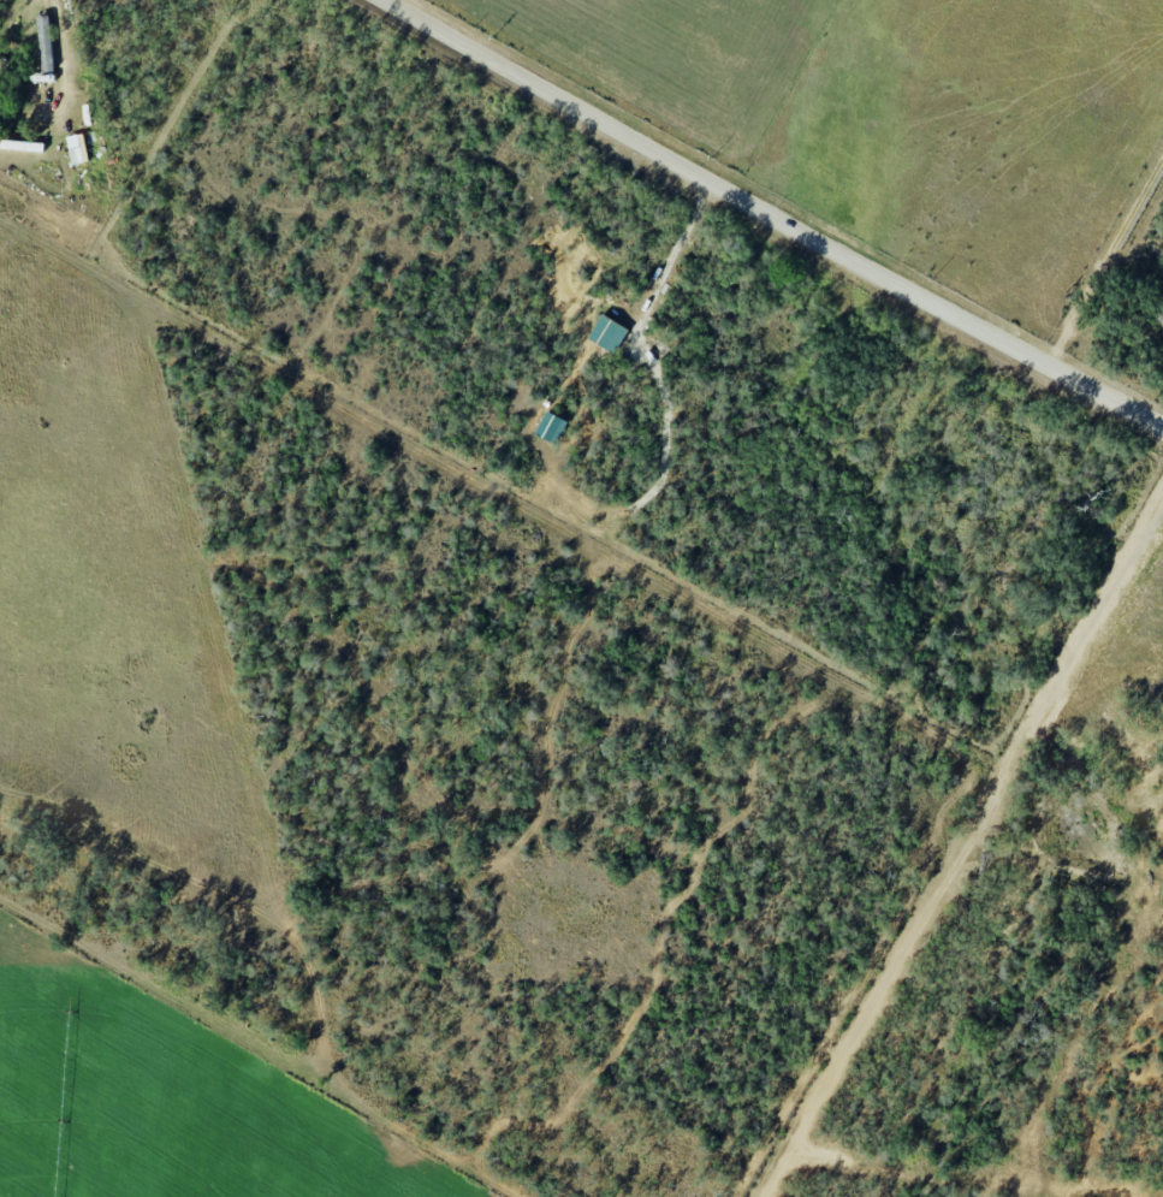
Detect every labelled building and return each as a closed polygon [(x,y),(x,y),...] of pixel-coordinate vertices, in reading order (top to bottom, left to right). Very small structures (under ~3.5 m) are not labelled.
[(588,338),(613,353),(628,328),(602,313),(588,338)] [(567,419),(545,412),(537,436),(558,444),(567,419)]
